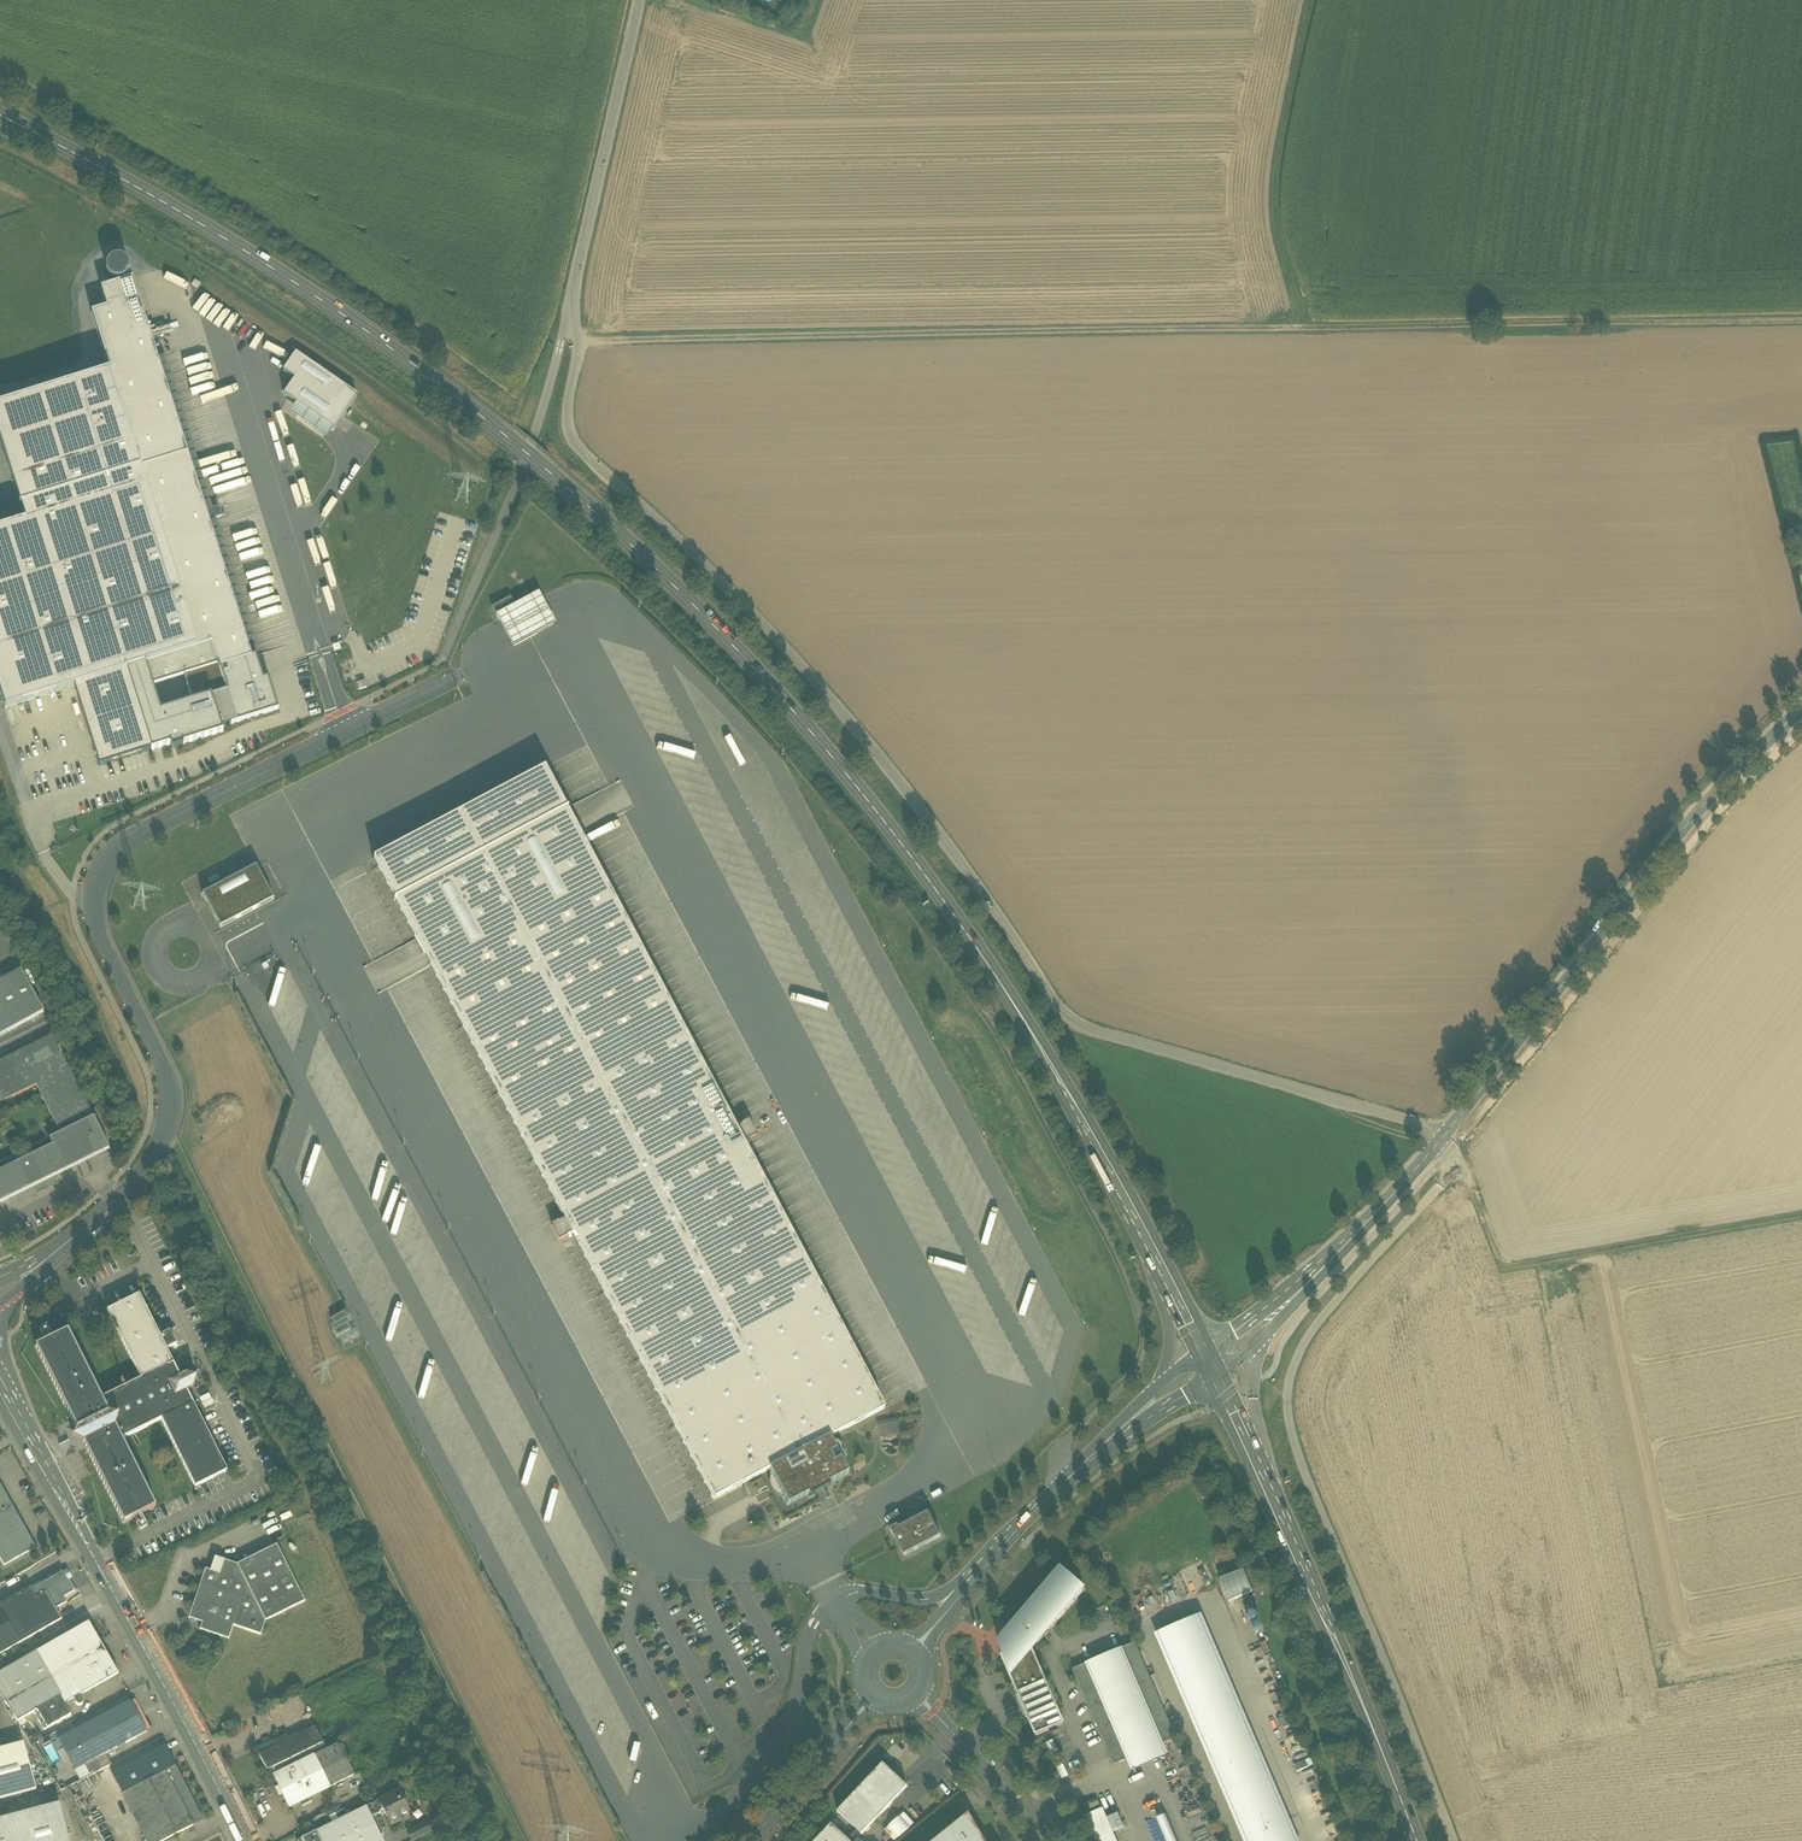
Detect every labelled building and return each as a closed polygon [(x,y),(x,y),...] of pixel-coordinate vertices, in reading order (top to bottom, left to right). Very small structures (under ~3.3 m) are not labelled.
[(109,262),(106,270),(110,277),(118,280),(126,277),(129,268),(125,261),(117,258),(109,262)] [(91,313),(109,372),(196,648),(212,643),(220,667),(251,657),(209,522),(205,512),(132,279),(101,289),(107,308),(91,313)] [(195,281),(192,285),(198,289),(200,284),(195,281)] [(294,380),(284,395),(296,403),(334,430),(343,417),(357,397),(295,354),(283,372),(294,380)] [(5,709),(74,686),(125,670),(145,664),(196,648),(109,372),(0,407),(0,439),(26,523),(0,531),(0,691),(5,709)] [(296,403),(289,413),(327,439),(334,430),(296,403)] [(219,507),(205,512),(209,522),(222,518),(219,507)] [(555,625),(538,593),(496,616),(513,648),(555,625)] [(491,608),(496,616),(515,606),(510,598),(491,608)] [(145,664),(152,686),(184,676),(192,702),(227,691),(220,667),(212,643),(196,648),(145,664)] [(332,646),(334,653),(341,651),(339,644),(332,646)] [(251,657),(256,674),(260,672),(256,657),(256,656),(251,657)] [(251,657),(220,667),(227,691),(192,702),(161,712),(152,686),(145,664),(125,670),(151,751),(170,745),(171,750),(183,747),(183,745),(223,733),(221,728),(278,710),(268,678),(263,679),(260,672),(256,674),(251,657)] [(125,670),(74,686),(99,767),(147,752),(151,751),(125,670)] [(357,684),(359,690),(366,688),(365,681),(357,684)] [(884,1409),(742,1143),(735,1129),(544,769),(373,860),(564,1219),(572,1233),(713,1500),(768,1471),(829,1439),(884,1409)] [(203,895),(220,928),(273,900),(256,867),(203,895)] [(753,901),(752,910),(777,913),(779,901),(762,899),(762,903),(753,901)] [(0,981),(0,1036),(44,1012),(21,970),(4,979),(0,981)] [(36,1085),(60,1133),(93,1117),(53,1035),(0,1061),(0,1103),(36,1085)] [(93,1117),(60,1133),(49,1139),(52,1145),(0,1171),(0,1202),(109,1148),(93,1117)] [(748,1122),(735,1129),(742,1143),(755,1136),(748,1122)] [(52,1145),(49,1139),(0,1163),(0,1171),(52,1145)] [(559,1240),(572,1233),(564,1219),(551,1226),(559,1240)] [(141,1379),(101,1399),(122,1439),(133,1434),(161,1420),(195,1488),(201,1484),(206,1482),(212,1479),(227,1472),(186,1391),(193,1388),(196,1377),(185,1373),(179,1376),(166,1350),(160,1337),(139,1295),(107,1311),(141,1379)] [(351,1329),(347,1323),(350,1321),(348,1318),(345,1311),(331,1319),(334,1325),(332,1327),(333,1330),(337,1337),(351,1329)] [(39,1355),(72,1421),(83,1425),(90,1438),(86,1449),(119,1515),(123,1524),(132,1519),(140,1515),(156,1507),(122,1439),(101,1399),(68,1331),(52,1339),(44,1343),(35,1347),(39,1355)] [(170,1332),(160,1337),(166,1350),(176,1345),(170,1332)] [(83,1442),(86,1449),(90,1438),(83,1425),(72,1421),(76,1428),(73,1438),(83,1442)] [(847,1474),(829,1439),(768,1471),(787,1506),(807,1496),(808,1499),(829,1488),(828,1484),(847,1474)] [(4,1566),(36,1548),(0,1485),(0,1558),(4,1566)] [(895,1538),(905,1556),(941,1537),(929,1513),(899,1528),(898,1526),(891,1530),(895,1538)] [(200,1630),(229,1639),(233,1626),(260,1635),(265,1621),(305,1601),(276,1545),(237,1564),(223,1560),(219,1574),(210,1571),(205,1569),(188,1618),(202,1623),(200,1630)] [(219,1574),(223,1560),(215,1557),(210,1571),(219,1574)] [(1000,1646),(1004,1655),(1010,1669),(1031,1644),(1034,1641),(1038,1645),(1043,1638),(1048,1632),(1049,1632),(1085,1590),(1064,1572),(1060,1569),(1014,1624),(1016,1626),(1013,1631),(1000,1646)] [(1252,1592),(1243,1569),(1219,1579),(1229,1602),(1252,1592)] [(61,1570),(40,1582),(56,1609),(66,1603),(63,1597),(73,1591),(67,1581),(70,1579),(66,1571),(63,1573),(61,1570)] [(56,1609),(40,1582),(0,1605),(0,1611),(19,1644),(62,1619),(56,1609)] [(19,1644),(0,1611),(0,1654),(19,1644)] [(1158,1633),(1210,1753),(1250,1736),(1198,1616),(1158,1633)] [(76,1705),(78,1706),(80,1706),(82,1705),(83,1702),(82,1701),(84,1700),(81,1695),(118,1674),(89,1622),(0,1673),(0,1695),(18,1722),(34,1712),(61,1697),(65,1704),(73,1700),(76,1705)] [(1065,1724),(1031,1644),(1010,1669),(1004,1655),(1001,1656),(1035,1737),(1065,1724)] [(1073,1670),(1114,1765),(1130,1759),(1160,1746),(1176,1739),(1135,1644),(1073,1670)] [(34,1712),(44,1730),(71,1715),(65,1704),(61,1697),(34,1712)] [(78,1749),(86,1764),(94,1760),(108,1753),(147,1732),(130,1701),(76,1730),(84,1746),(78,1749)] [(256,1750),(267,1771),(323,1743),(315,1727),(289,1740),(286,1735),(256,1750)] [(58,1739),(75,1770),(86,1764),(78,1749),(84,1746),(76,1730),(58,1739)] [(1250,1736),(1210,1753),(1247,1840),(1295,1840),(1250,1736)] [(36,1790),(23,1743),(0,1749),(0,1799),(36,1790)] [(326,1749),(323,1743),(267,1771),(270,1777),(273,1776),(326,1749)] [(273,1776),(289,1808),(354,1775),(338,1744),(326,1749),(273,1776)] [(111,1773),(122,1794),(132,1788),(165,1772),(176,1766),(165,1745),(111,1773)] [(1164,1755),(1160,1746),(1130,1759),(1133,1768),(1164,1755)] [(94,1760),(100,1771),(114,1763),(108,1753),(94,1760)] [(1294,1766),(1297,1772),(1308,1767),(1306,1761),(1294,1766)] [(883,1764),(881,1767),(905,1789),(908,1787),(883,1764)] [(176,1766),(165,1772),(193,1826),(204,1820),(176,1766)] [(856,1830),(862,1835),(905,1789),(881,1767),(838,1813),(856,1830)] [(193,1826),(165,1772),(132,1788),(159,1840),(163,1840),(193,1826)] [(132,1788),(122,1794),(146,1840),(159,1840),(132,1788)] [(382,1810),(390,1826),(400,1820),(399,1817),(409,1812),(398,1790),(378,1801),(382,1810)] [(366,1807),(371,1817),(380,1813),(379,1811),(382,1810),(378,1801),(366,1807)] [(0,1819),(0,1840),(70,1840),(59,1803),(0,1819)] [(341,1819),(352,1840),(383,1840),(371,1817),(366,1807),(341,1819)] [(1095,1840),(1115,1840),(1102,1811),(1086,1818),(1095,1840)] [(969,1814),(936,1840),(985,1840),(969,1814)] [(1159,1818),(1168,1840),(1178,1840),(1167,1815),(1159,1818)] [(341,1819),(315,1832),(319,1840),(352,1840),(341,1819)] [(848,1839),(832,1823),(815,1840),(850,1840),(848,1839)] [(848,1839),(850,1840),(857,1840),(862,1835),(856,1830),(848,1839)] [(315,1832),(301,1839),(302,1840),(301,1840),(319,1840),(315,1832)]
